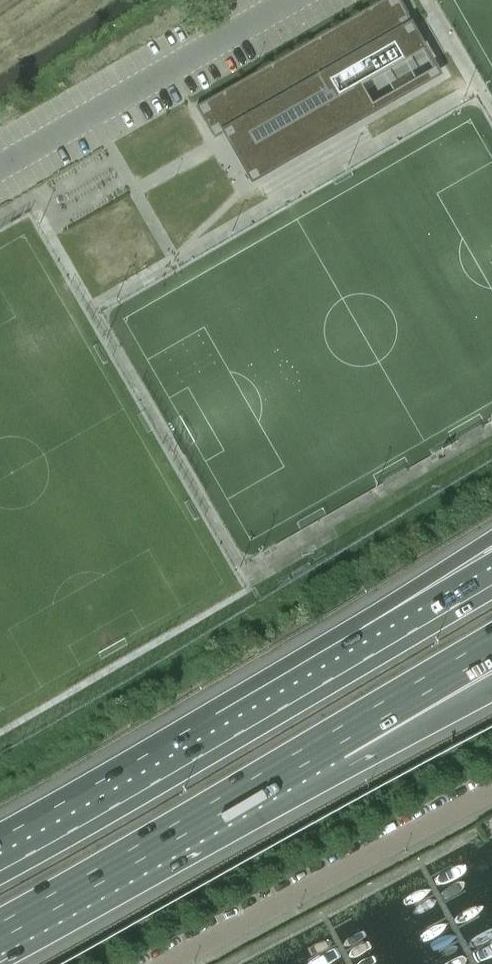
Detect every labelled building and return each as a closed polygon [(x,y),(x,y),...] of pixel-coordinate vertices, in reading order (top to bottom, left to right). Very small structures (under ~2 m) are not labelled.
[(195,107),(213,138),(222,134),(230,129),(236,140),(232,142),(246,167),(279,148),(284,156),(353,117),(340,96),(408,57),(399,41),(414,33),(410,26),(413,25),(409,19),(407,15),(398,0),(381,0),(219,93),(195,107)]
